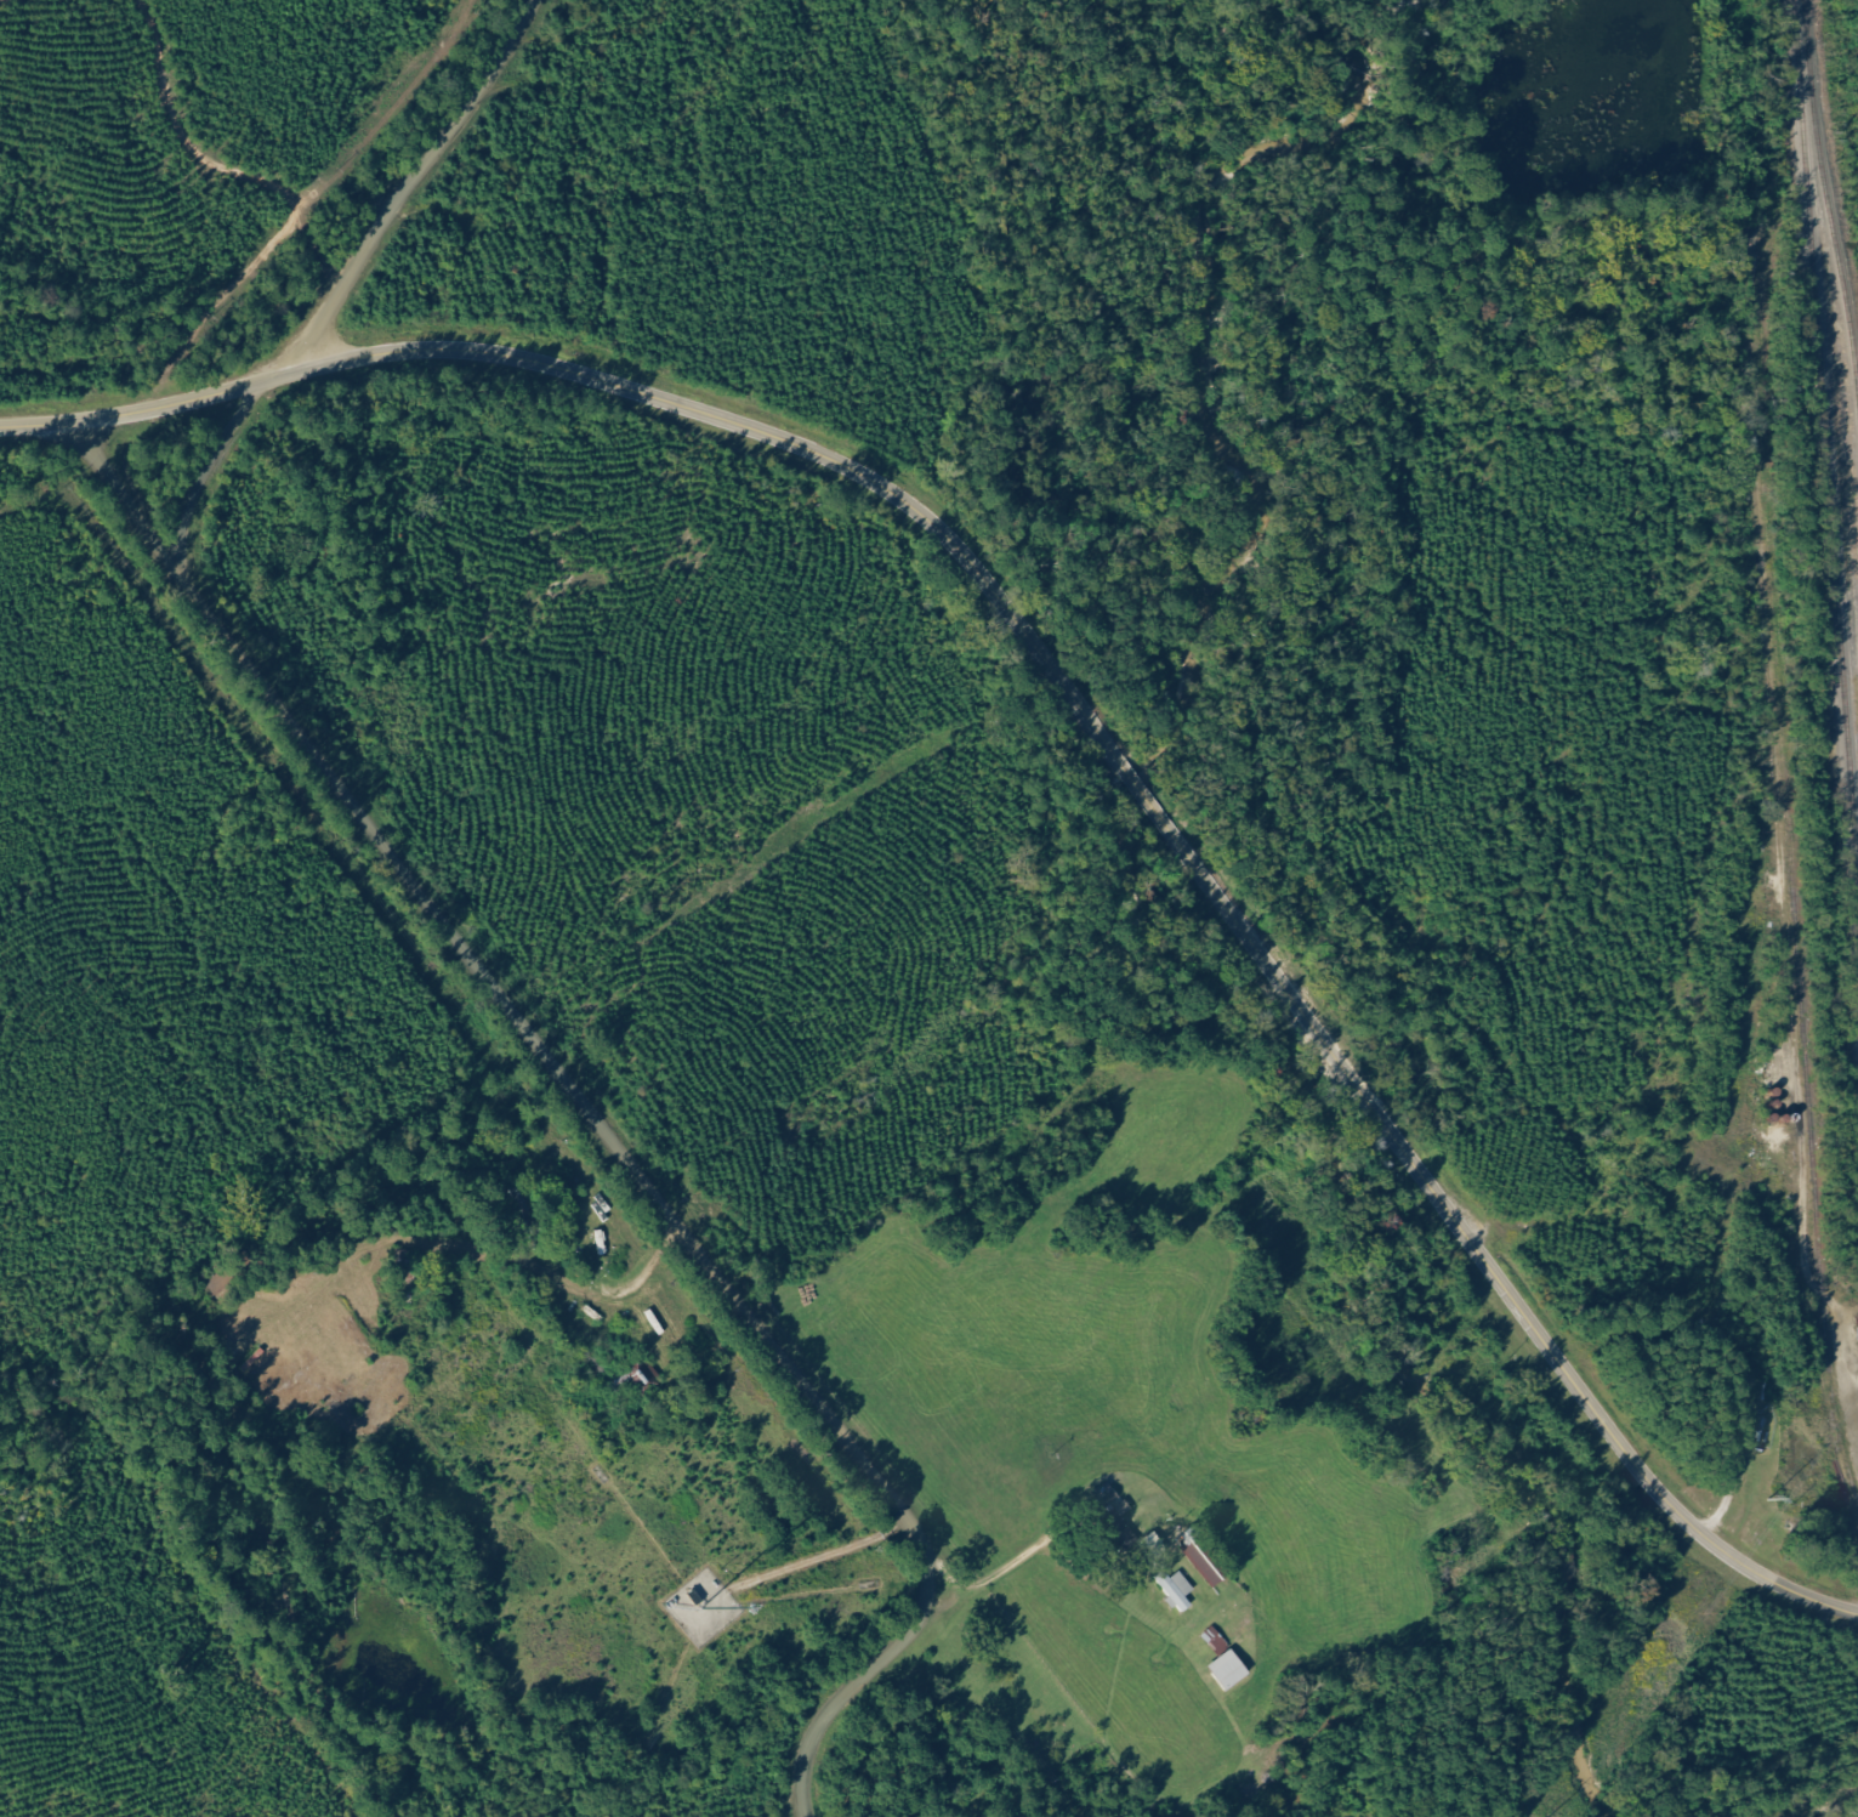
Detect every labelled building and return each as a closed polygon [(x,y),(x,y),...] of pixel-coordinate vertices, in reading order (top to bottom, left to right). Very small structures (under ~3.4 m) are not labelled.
[(1188,1596),(1196,1590),(1182,1571),(1172,1578),(1167,1571),(1156,1578),(1182,1614),(1195,1605),(1188,1596)] [(1211,1665),(1229,1691),(1253,1674),(1235,1648),(1211,1665)]
